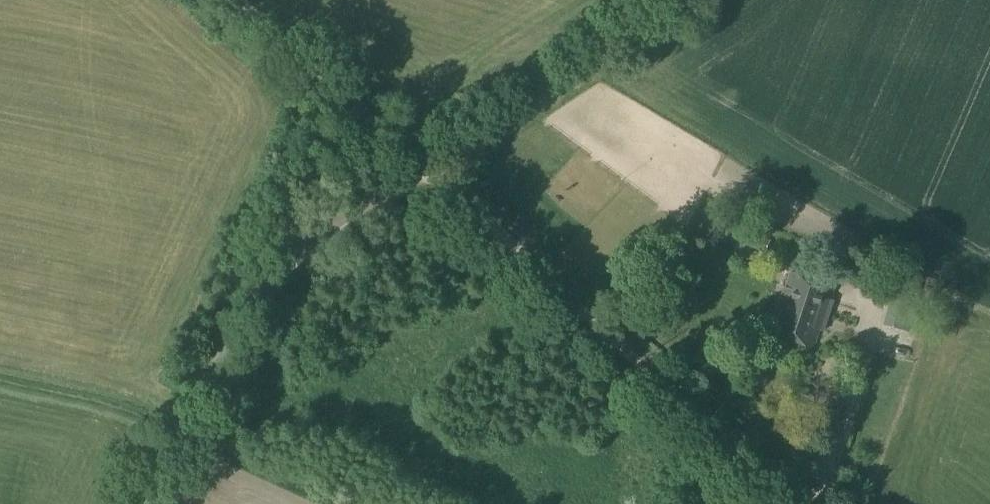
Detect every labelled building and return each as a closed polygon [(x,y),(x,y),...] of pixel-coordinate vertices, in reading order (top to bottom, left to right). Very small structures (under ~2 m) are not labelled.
[(914,267),(899,263),(898,268),(895,279),(868,271),(865,281),(861,297),(887,305),(882,327),(909,334),(915,311),(917,304),(921,305),(924,294),(920,293),(924,275),(912,272),(914,267)] [(832,288),(790,274),(786,287),(785,286),(776,312),(771,325),(773,325),(770,334),(813,349),(819,331),(822,332),(833,302),(828,301),(832,288)]
